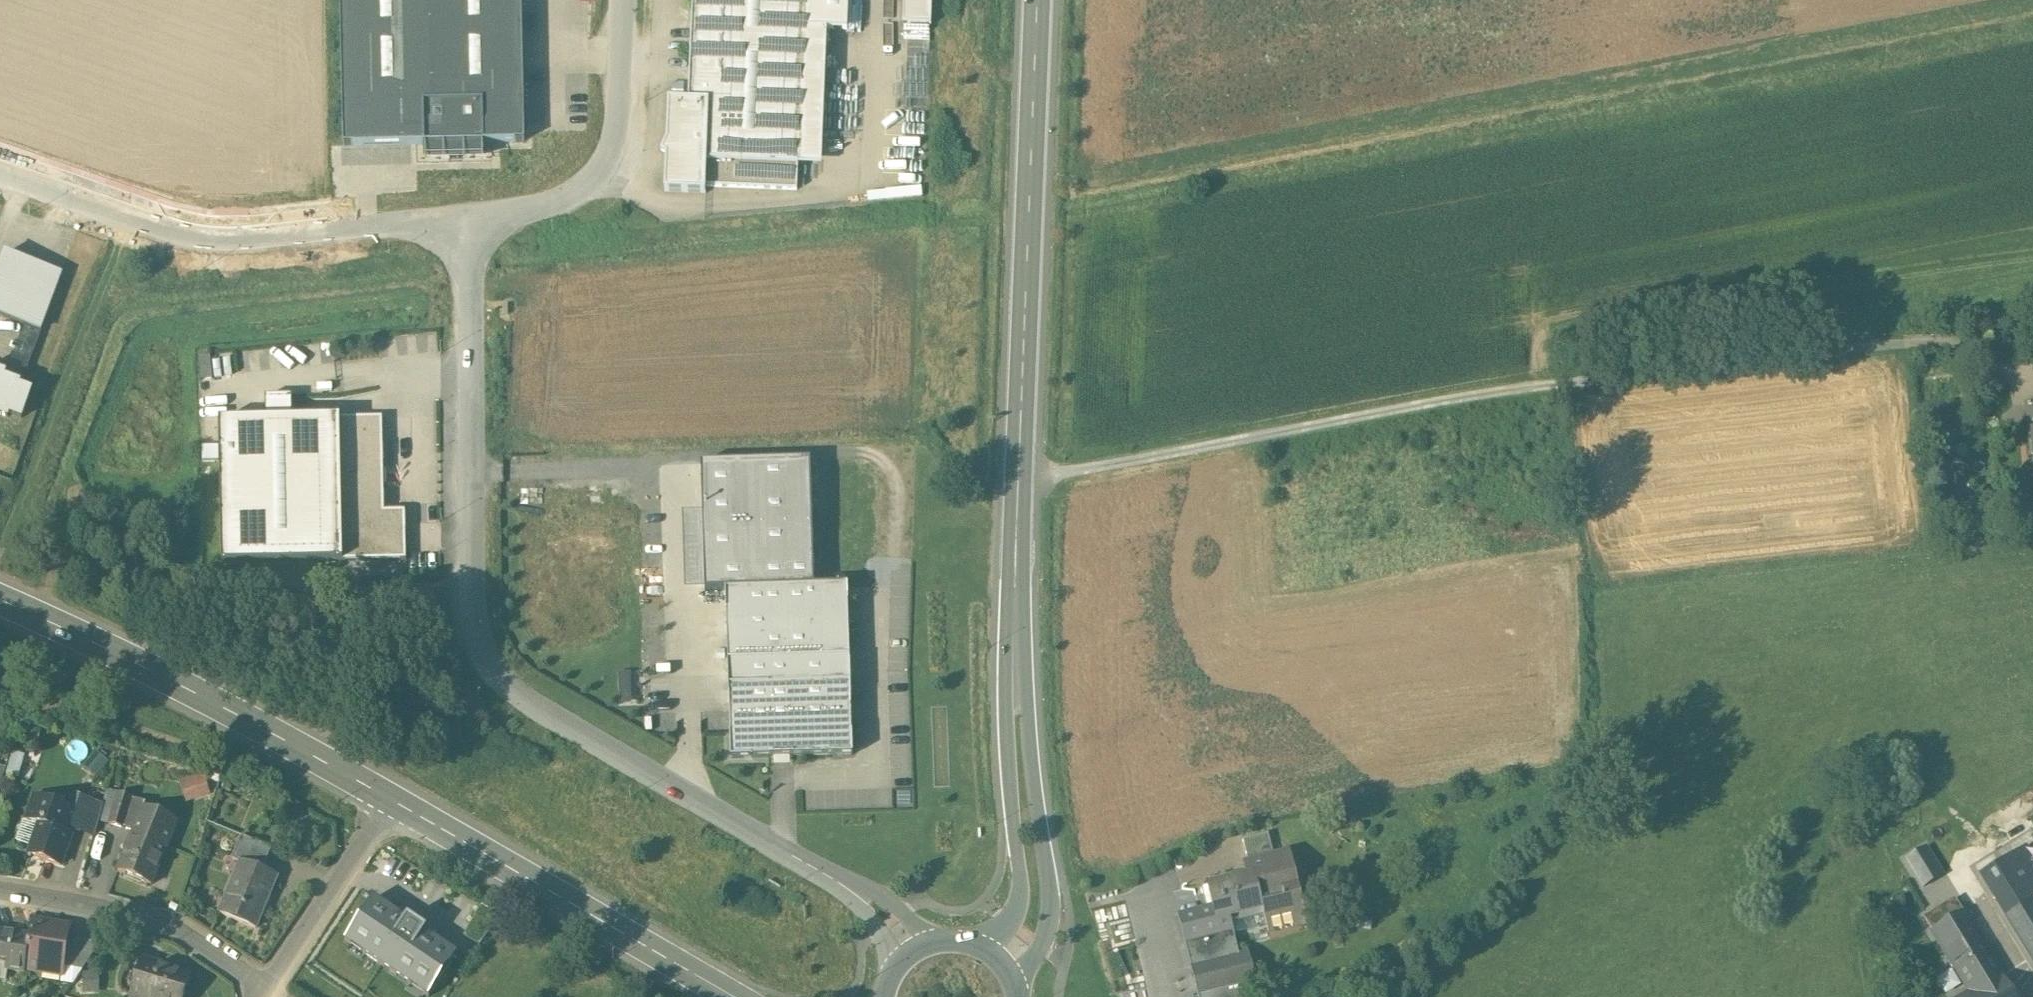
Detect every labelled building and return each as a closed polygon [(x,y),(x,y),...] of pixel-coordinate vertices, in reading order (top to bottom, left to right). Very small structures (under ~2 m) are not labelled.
[(344,148),(424,146),(424,157),(450,156),(450,161),(459,160),(459,156),(485,155),(484,145),(525,144),(522,0),(340,0),(344,148)] [(689,102),(668,102),(667,143),(661,156),(666,158),(665,193),(705,195),(706,188),(797,192),(798,167),(822,168),(828,20),(831,21),(832,3),(805,2),(805,0),(693,0),(689,102)] [(903,26),(931,27),(932,0),(904,0),(903,26)] [(6,255),(0,270),(0,317),(41,332),(62,276),(6,255)] [(5,380),(6,376),(0,374),(0,415),(9,419),(10,415),(22,420),(32,393),(20,388),(21,386),(5,380)] [(298,416),(297,396),(272,396),(272,417),(298,416)] [(343,416),(224,418),(227,559),(345,557),(343,416)] [(407,511),(384,511),(383,416),(343,416),(345,557),(385,556),(407,556),(407,511)] [(726,591),(813,588),(809,462),(702,465),(706,592),(726,591)] [(813,588),(726,591),(729,687),(851,683),(847,587),(813,588)] [(851,683),(729,687),(731,760),(853,756),(851,683)] [(109,763),(96,752),(88,762),(101,772),(109,763)] [(210,775),(183,779),(186,800),(213,797),(210,775)] [(53,798),(41,794),(37,796),(36,798),(35,798),(27,820),(40,824),(29,854),(61,865),(67,850),(66,850),(72,834),(70,833),(72,829),(77,813),(75,812),(51,803),(53,798)] [(133,799),(118,795),(110,827),(124,831),(133,799)] [(103,806),(80,798),(75,812),(77,813),(72,829),(94,837),(103,806)] [(177,823),(144,810),(135,832),(168,845),(177,823)] [(168,845),(135,832),(119,873),(152,886),(168,845)] [(1268,834),(1243,840),(1249,865),(1250,866),(1275,860),(1274,858),(1268,834)] [(272,850),(242,837),(232,860),(241,864),(242,863),(263,872),(272,850)] [(2026,850),(1983,877),(2032,958),(2032,861),(2026,850)] [(1924,851),(1907,861),(1924,888),(1941,878),(1924,851)] [(1275,860),(1250,866),(1249,865),(1248,865),(1251,876),(1254,875),(1263,910),(1268,932),(1295,925),(1295,923),(1294,923),(1292,915),(1298,913),(1294,899),(1295,899),(1288,873),(1294,872),(1290,855),(1274,858),(1275,860)] [(263,872),(242,863),(241,864),(221,914),(256,929),(277,877),(263,872)] [(1251,876),(1207,887),(1213,909),(1216,922),(1230,919),(1263,910),(1254,875),(1251,876)] [(2000,974),(1955,901),(1926,919),(1970,992),(2000,974)] [(426,930),(409,919),(407,921),(379,902),(355,938),(368,946),(363,954),(412,986),(416,980),(427,987),(451,951),(424,934),(426,930)] [(1216,922),(1213,909),(1180,918),(1200,996),(1249,996),(1246,985),(1255,983),(1248,956),(1239,958),(1230,919),(1216,922)] [(70,927),(33,921),(31,937),(25,969),(62,975),(64,967),(68,938),(70,927)] [(8,961),(8,965),(7,969),(25,973),(25,969),(31,937),(0,932),(0,959),(8,961)] [(101,943),(68,938),(64,967),(83,970),(101,943)] [(143,961),(133,994),(143,996),(185,996),(192,976),(143,961)] [(1966,994),(1968,996),(2014,996),(2000,974),(1970,992),(1966,994)]
